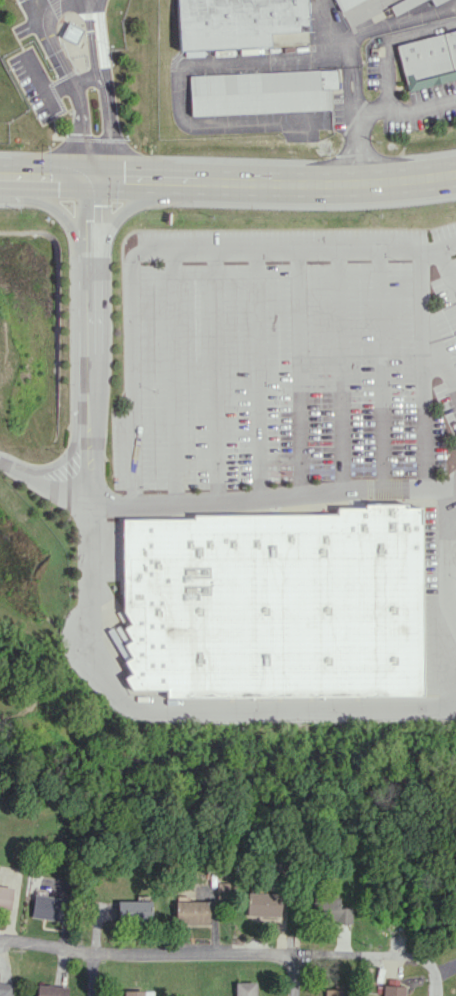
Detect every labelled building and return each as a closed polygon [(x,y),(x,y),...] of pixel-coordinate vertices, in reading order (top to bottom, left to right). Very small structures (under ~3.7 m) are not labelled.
[(179,50),(270,46),(270,32),(308,31),(307,0),(176,0),(179,50)] [(342,11),(362,0),(336,0),(342,11)] [(395,14),(426,0),(391,0),(389,1),(395,14)] [(67,21),(83,29),(75,45),(59,36),(67,21)] [(398,45),(455,30),(455,78),(410,90),(398,45)] [(338,68),(189,74),(191,114),(330,108),(330,88),(339,88),(338,68)] [(125,272),(127,380),(153,380),(151,272),(125,272)] [(209,335),(184,335),(186,388),(211,387),(209,335)] [(415,510),(418,698),(156,702),(156,693),(120,694),(117,519),(333,516),(333,512),(415,510)] [(120,660),(127,657),(122,643),(127,641),(121,627),(127,624),(121,610),(106,615),(111,628),(108,629),(120,660)] [(215,897),(226,898),(228,880),(216,879),(215,897)] [(9,908),(11,887),(0,886),(0,907),(9,908)] [(63,897),(32,892),(29,917),(60,921),(63,897)] [(246,915),(285,915),(285,893),(246,893),(246,915)] [(338,898),(313,897),(312,922),(350,923),(351,907),(338,907),(338,898)] [(150,900),(115,901),(115,921),(150,921),(150,900)] [(208,924),(208,901),(175,901),(174,923),(208,924)] [(12,983),(0,982),(0,995),(11,995),(12,983)] [(255,982),(234,982),(234,995),(255,995),(255,982)] [(67,985),(36,985),(36,995),(67,995),(67,985)] [(403,986),(382,985),(382,995),(403,995),(403,986)]
